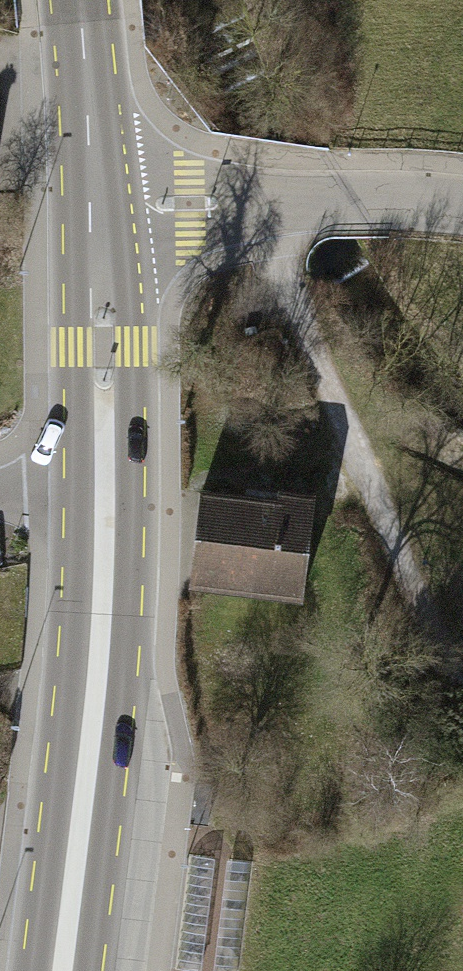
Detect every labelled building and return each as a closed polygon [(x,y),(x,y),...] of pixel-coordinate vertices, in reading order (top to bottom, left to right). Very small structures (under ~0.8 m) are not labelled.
[(185,593),(300,607),(312,497),(275,493),(274,502),(197,493),(185,593)] [(223,970),(244,970),(252,860),(194,856),(185,968),(223,970)]
